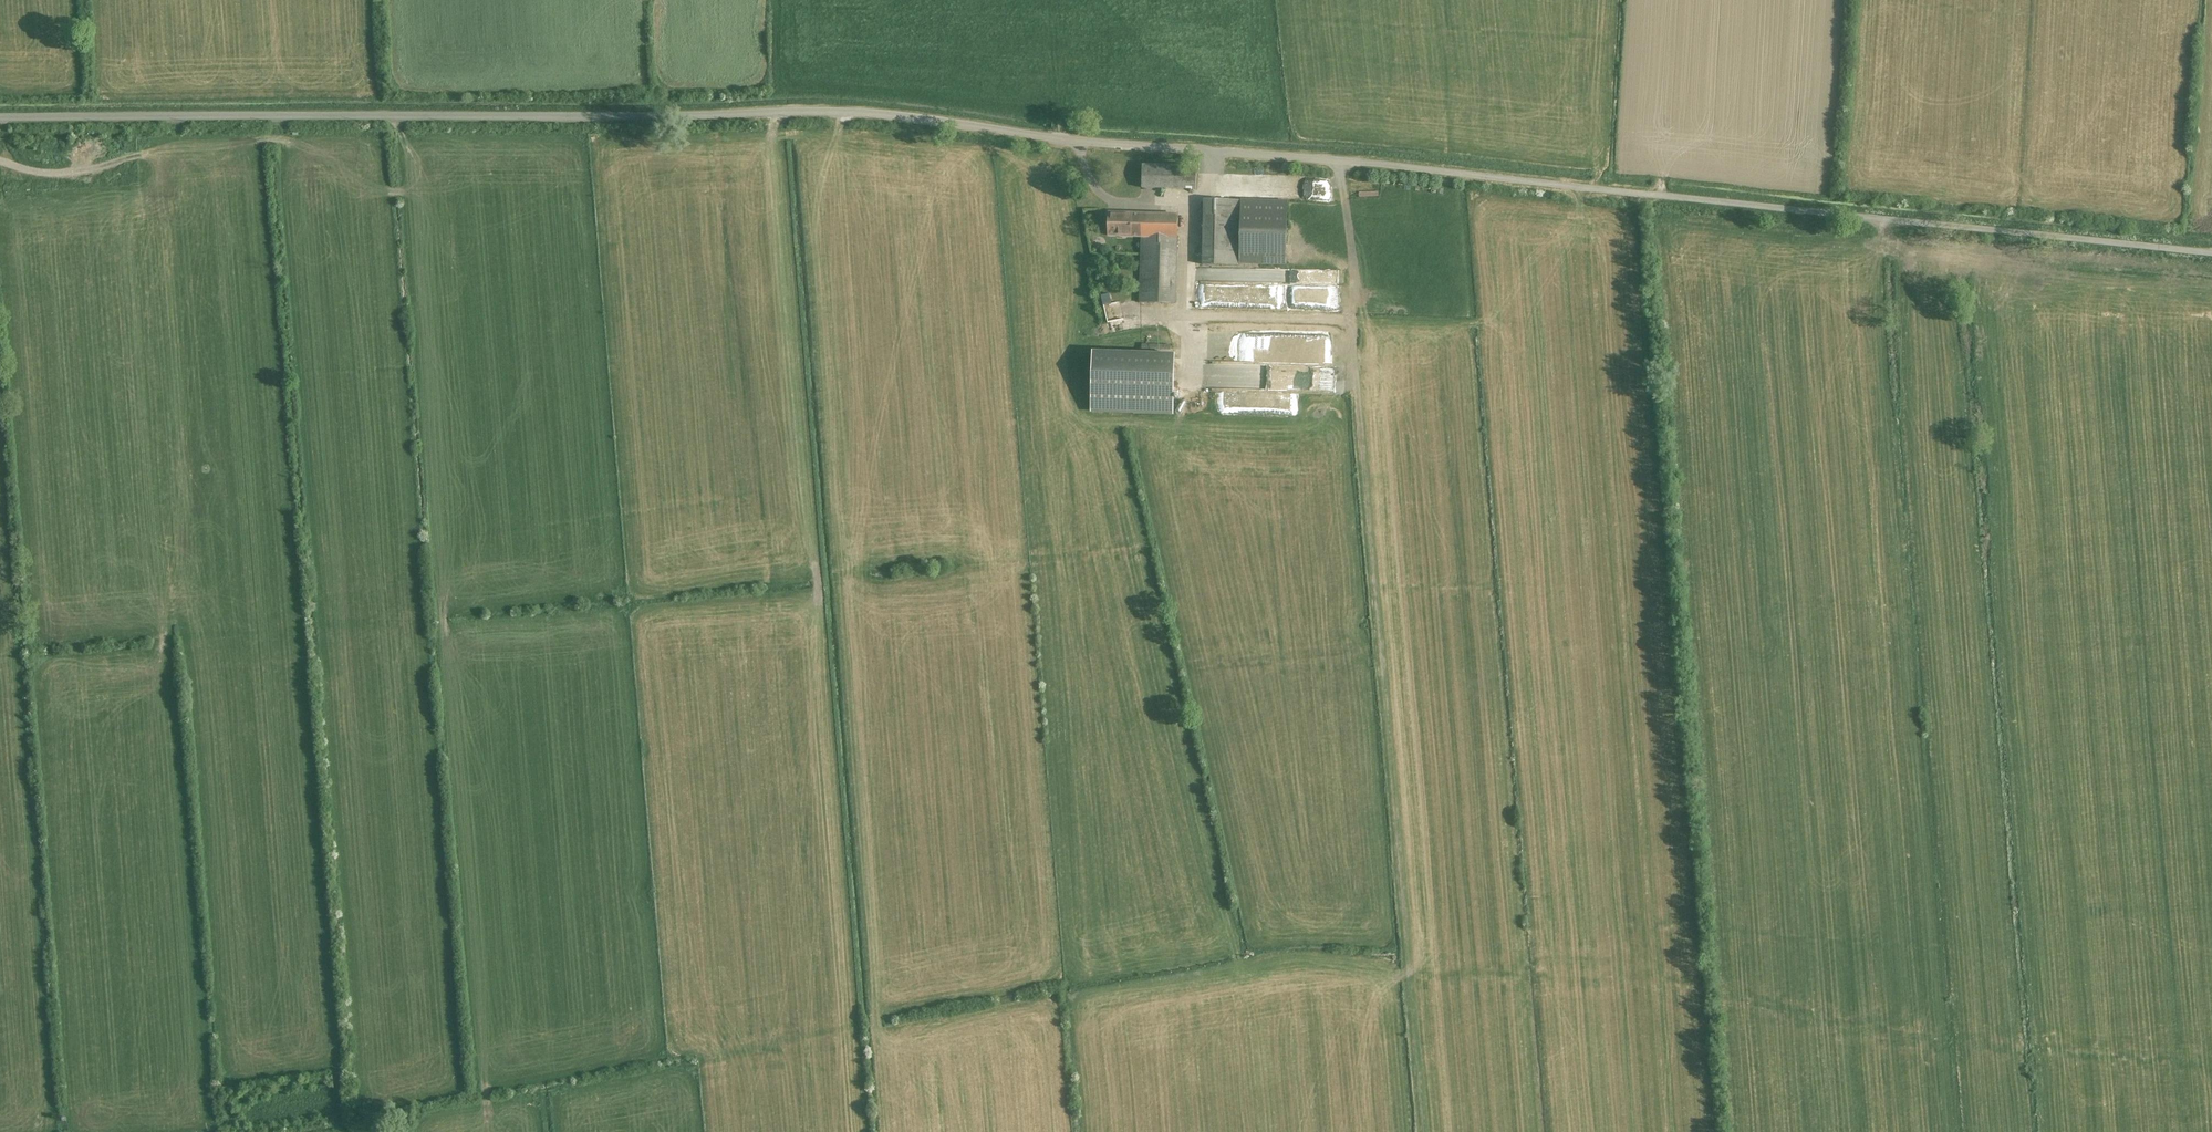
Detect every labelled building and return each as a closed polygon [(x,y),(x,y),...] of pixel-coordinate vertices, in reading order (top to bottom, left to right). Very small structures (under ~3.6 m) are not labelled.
[(1156,165),(1142,165),(1142,188),(1155,188),(1156,165)] [(1197,166),(1156,165),(1155,188),(1196,189),(1197,166)] [(1287,202),(1204,199),(1203,265),(1239,266),(1239,263),(1285,264),(1287,202)] [(1131,213),(1108,212),(1107,235),(1131,236),(1131,213)] [(1177,215),(1131,213),(1131,236),(1140,236),(1141,236),(1177,237),(1177,215)] [(1177,237),(1141,236),(1140,236),(1140,303),(1174,304),(1177,237)] [(1338,285),(1339,271),(1305,269),(1305,274),(1308,275),(1307,284),(1338,285)] [(1109,293),(1102,295),(1104,306),(1111,304),(1109,293)] [(1174,355),(1094,352),(1092,409),(1172,412),(1174,355)]
